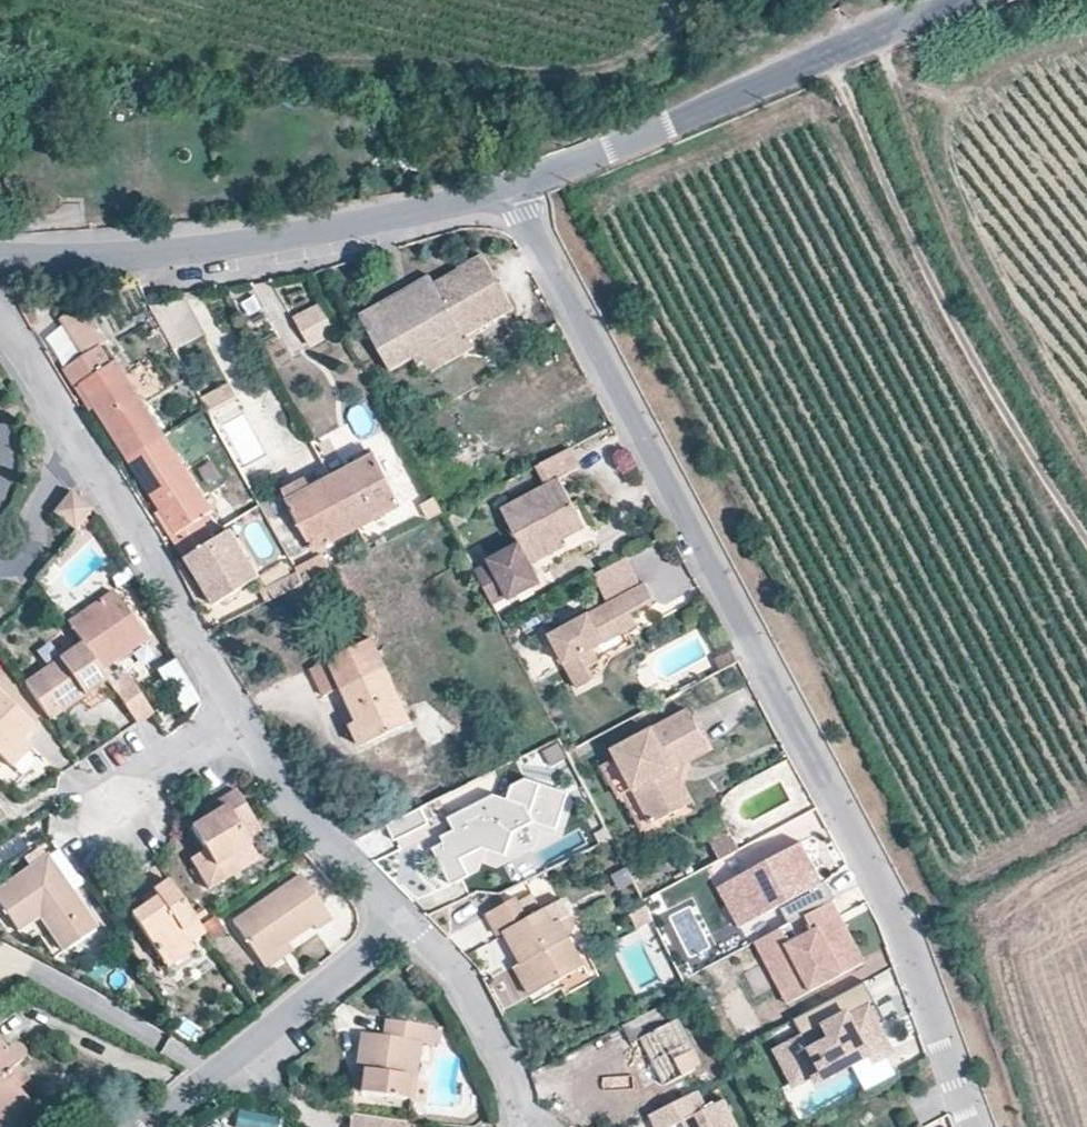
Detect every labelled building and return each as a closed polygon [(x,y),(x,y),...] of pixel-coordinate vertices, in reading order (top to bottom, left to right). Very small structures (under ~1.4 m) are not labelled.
[(392,370),(414,358),(413,358),(464,329),(468,336),(514,309),(483,254),(435,282),(430,274),(360,314),(392,370)] [(204,334),(185,300),(150,306),(174,350),(204,334)] [(68,333),(90,318),(81,304),(59,319),(68,333)] [(335,330),(320,304),(296,318),(311,344),(335,330)] [(104,341),(90,318),(68,333),(83,355),(104,341)] [(424,377),(475,348),(468,336),(464,329),(413,358),(414,358),(424,377)] [(166,434),(118,359),(113,362),(101,343),(83,355),(62,368),(74,387),(79,383),(94,408),(128,460),(166,434)] [(210,415),(239,399),(230,382),(201,397),(207,408),(210,415)] [(94,408),(79,383),(74,387),(90,411),(94,408)] [(216,511),(166,434),(128,460),(176,535),(171,538),(185,559),(217,538),(204,518),(216,511)] [(472,564),(495,608),(541,584),(530,564),(566,545),(562,539),(585,526),(560,478),(580,467),(569,448),(537,465),(547,484),(501,509),(517,539),(472,564)] [(402,504),(376,453),(332,477),(359,526),(402,504)] [(314,550),(359,526),(332,477),(311,487),(307,479),(283,492),(260,505),(291,559),(313,547),(314,550)] [(58,517),(74,498),(90,511),(93,509),(70,491),(53,512),(58,517)] [(446,512),(437,496),(421,505),(429,520),(446,512)] [(84,519),(90,511),(74,498),(58,517),(75,530),(80,524),(84,519)] [(176,535),(159,510),(155,513),(171,538),(176,535)] [(85,529),(90,523),(84,519),(80,524),(85,529)] [(217,538),(185,559),(216,607),(261,577),(230,530),(217,538)] [(304,584),(332,570),(324,555),(297,570),(298,572),(304,583),(304,584)] [(593,575),(608,603),(641,585),(626,556),(593,575)] [(298,572),(272,586),(277,596),(304,583),(298,572)] [(629,630),(626,623),(634,619),(631,613),(656,600),(646,582),(641,585),(608,603),(550,635),(578,688),(597,678),(590,666),(601,660),(595,649),(629,630)] [(146,640),(112,591),(67,623),(81,643),(82,645),(101,672),(146,640)] [(638,626),(634,619),(626,623),(629,630),(638,626)] [(413,722),(374,639),(312,667),(325,695),(343,687),(358,720),(350,724),(361,746),(413,722)] [(49,722),(107,681),(82,645),(81,643),(23,683),(49,722)] [(716,660),(721,670),(739,661),(734,651),(716,660)] [(153,713),(126,674),(110,686),(137,724),(153,713)] [(35,727),(0,692),(0,756),(11,768),(27,753),(18,743),(23,739),(35,727)] [(669,754),(704,736),(689,708),(612,749),(652,823),(684,807),(666,774),(676,768),(669,754)] [(484,777),(461,729),(425,747),(435,768),(439,766),(448,785),(452,792),(484,777)] [(676,768),(711,750),(704,736),(669,754),(676,768)] [(23,739),(18,743),(27,753),(32,748),(23,739)] [(541,767),(565,760),(561,744),(536,751),(541,767)] [(448,785),(439,766),(435,768),(444,787),(448,785)] [(694,801),(676,768),(666,774),(684,807),(694,801)] [(459,860),(481,849),(505,857),(513,834),(533,824),(556,833),(568,796),(526,779),(512,786),(507,800),(494,795),(448,818),(454,831),(440,837),(443,843),(432,849),(450,886),(468,877),(459,860)] [(210,815),(190,826),(204,850),(215,867),(232,857),(241,871),(260,860),(250,844),(263,836),(236,790),(221,800),(225,806),(210,815)] [(210,815),(225,806),(221,800),(206,808),(210,815)] [(428,824),(421,808),(386,825),(394,841),(428,824)] [(599,842),(611,835),(607,827),(594,833),(599,842)] [(741,848),(733,833),(713,843),(721,859),(741,848)] [(832,899),(833,898),(824,880),(820,882),(813,886),(804,870),(808,858),(799,842),(718,885),(739,926),(779,905),(788,922),(808,912),(832,899)] [(85,882),(76,875),(59,849),(48,857),(59,873),(54,877),(66,894),(71,891),(72,892),(85,882)] [(209,890),(241,871),(232,857),(215,867),(204,850),(190,859),(209,890)] [(71,891),(66,894),(54,877),(59,873),(48,857),(47,856),(0,888),(0,903),(19,931),(40,917),(63,952),(97,929),(71,891)] [(167,880),(152,858),(136,869),(152,891),(167,880)] [(813,886),(820,882),(808,858),(804,870),(813,886)] [(316,931),(332,920),(302,875),(233,923),(260,962),(288,943),(313,926),(316,931)] [(190,943),(204,934),(167,880),(152,891),(156,897),(130,915),(167,968),(194,949),(190,943)] [(586,967),(560,920),(554,924),(546,909),(527,919),(516,898),(486,914),(498,936),(504,932),(521,963),(537,993),(586,967)] [(841,914),(832,899),(808,912),(817,929),(789,944),(780,926),(763,935),(796,997),(864,961),(855,944),(857,943),(844,920),(840,922),(837,917),(841,914)] [(655,921),(648,907),(631,915),(638,930),(655,921)] [(796,997),(763,935),(756,939),(789,1001),(796,997)] [(265,970),(293,951),(288,943),(260,962),(265,970)] [(537,993),(521,963),(513,967),(530,997),(537,993)] [(879,1002),(867,979),(796,1016),(805,1033),(779,1048),(797,1082),(868,1044),(875,1059),(894,1049),(872,1006),(879,1002)] [(703,1067),(670,1001),(623,1026),(632,1044),(641,1040),(665,1087),(703,1067)] [(161,1053),(188,1068),(209,1029),(182,1015),(161,1053)] [(406,1101),(414,1042),(421,1043),(424,1025),(385,1020),(382,1038),(361,1035),(357,1069),(363,1071),(360,1095),(406,1101)] [(413,1102),(421,1043),(414,1042),(406,1101),(413,1102)] [(6,1074),(17,1065),(22,1061),(24,1057),(24,1052),(22,1049),(19,1046),(15,1046),(11,1047),(6,1051),(0,1043),(0,1116),(9,1126),(24,1126),(38,1115),(18,1089),(6,1074)] [(29,1081),(17,1065),(6,1074),(18,1089),(29,1081)] [(360,1095),(363,1071),(357,1069),(353,1094),(360,1095)] [(549,1103),(546,1090),(536,1093),(538,1105),(549,1103)] [(649,1115),(655,1126),(674,1126),(683,1122),(686,1126),(738,1126),(725,1101),(705,1111),(695,1092),(649,1115)] [(235,1126),(274,1126),(275,1123),(238,1113),(235,1126)] [(406,1123),(351,1115),(349,1126),(405,1126),(406,1123)] [(0,1116),(0,1126),(9,1126),(0,1116)]
